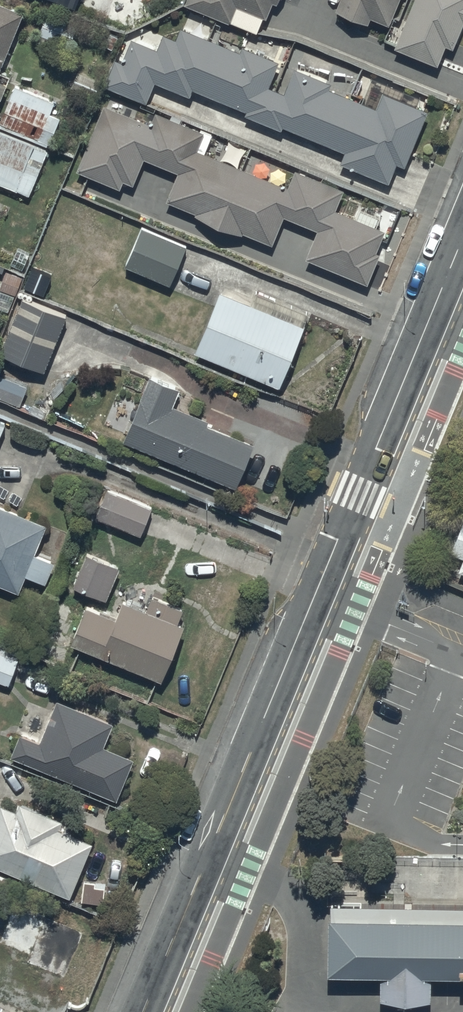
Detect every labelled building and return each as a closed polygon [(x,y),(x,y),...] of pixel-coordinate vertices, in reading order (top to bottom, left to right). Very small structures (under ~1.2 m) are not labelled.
[(1,95),(12,70),(2,66),(25,8),(4,0),(0,0),(0,95),(1,95)] [(232,18),(238,2),(267,14),(272,0),(187,0),(232,18)] [(336,5),(369,19),(371,14),(390,21),(399,0),(338,0),(336,5)] [(403,23),(393,19),(385,38),(395,42),(394,44),(437,62),(446,42),(452,45),(462,18),(462,0),(413,0),(403,23)] [(75,22),(43,9),(32,38),(41,42),(45,34),(66,43),(75,22)] [(115,56),(104,82),(147,99),(156,78),(192,93),(194,87),(247,109),(245,112),(282,127),(284,123),(344,149),(340,158),(390,179),(398,160),(406,163),(429,107),(384,89),(377,106),(329,87),(332,78),(296,64),(285,90),(270,83),(280,58),(244,43),(242,48),(181,23),(176,36),(163,31),(157,46),(132,36),(122,58),(115,56)] [(0,117),(0,123),(49,144),(61,115),(50,110),(55,98),(15,82),(0,117)] [(103,101),(76,168),(121,186),(124,177),(134,181),(145,155),(179,169),(167,198),(197,210),(196,213),(243,232),(244,231),(273,243),(285,214),(318,227),(306,256),(367,281),(380,249),(378,248),(386,227),(336,206),(344,187),(296,167),(289,184),(197,147),(205,128),(156,108),(150,121),(103,101)] [(29,193),(31,187),(39,191),(45,179),(47,179),(52,165),(42,161),(47,147),(34,142),(35,140),(0,125),(0,181),(29,193)] [(187,243),(142,225),(125,266),(170,284),(187,243)] [(305,321),(219,287),(195,349),(280,383),(305,321)] [(66,312),(22,296),(2,352),(46,368),(66,312)] [(173,402),(180,385),(151,373),(142,394),(114,383),(99,421),(125,432),(122,438),(239,485),(256,439),(208,421),(210,416),(173,402)] [(21,403),(28,384),(0,374),(0,395),(21,403)] [(140,532),(151,504),(104,486),(93,513),(140,532)] [(19,589),(26,571),(46,579),(55,559),(35,550),(47,520),(0,501),(0,581),(19,589)] [(462,510),(447,549),(460,554),(456,564),(462,567),(462,510)] [(120,563),(84,549),(71,582),(106,596),(120,563)] [(184,605),(153,592),(147,605),(124,595),(115,615),(86,602),(71,638),(161,676),(184,621),(178,618),(184,605)] [(0,647),(0,678),(9,682),(20,655),(0,647)] [(115,718),(56,695),(50,711),(28,702),(15,734),(18,735),(11,752),(119,797),(136,754),(106,742),(115,718)] [(20,799),(18,806),(1,799),(0,801),(0,864),(72,893),(93,838),(60,825),(64,816),(20,799)] [(46,914),(14,902),(0,936),(32,949),(46,914)] [(328,902),(328,964),(383,965),(383,991),(424,992),(424,965),(462,965),(462,904),(328,902)] [(84,932),(53,920),(30,979),(61,991),(84,932)]
